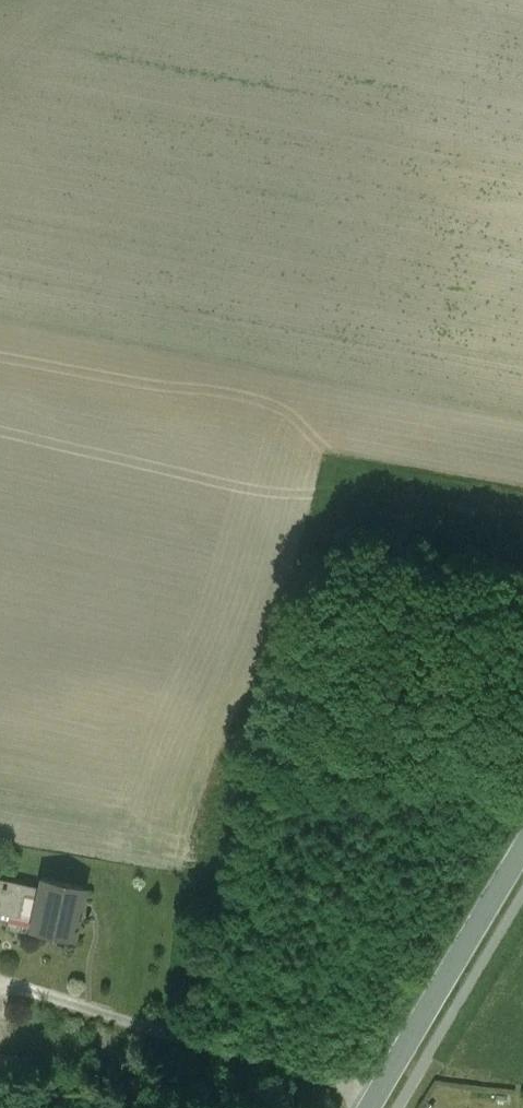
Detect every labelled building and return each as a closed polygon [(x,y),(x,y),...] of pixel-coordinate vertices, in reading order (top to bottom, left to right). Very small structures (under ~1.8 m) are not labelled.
[(84,886),(41,877),(38,888),(32,917),(29,928),(72,937),(84,886)] [(0,879),(0,910),(32,917),(38,888),(0,879)]
